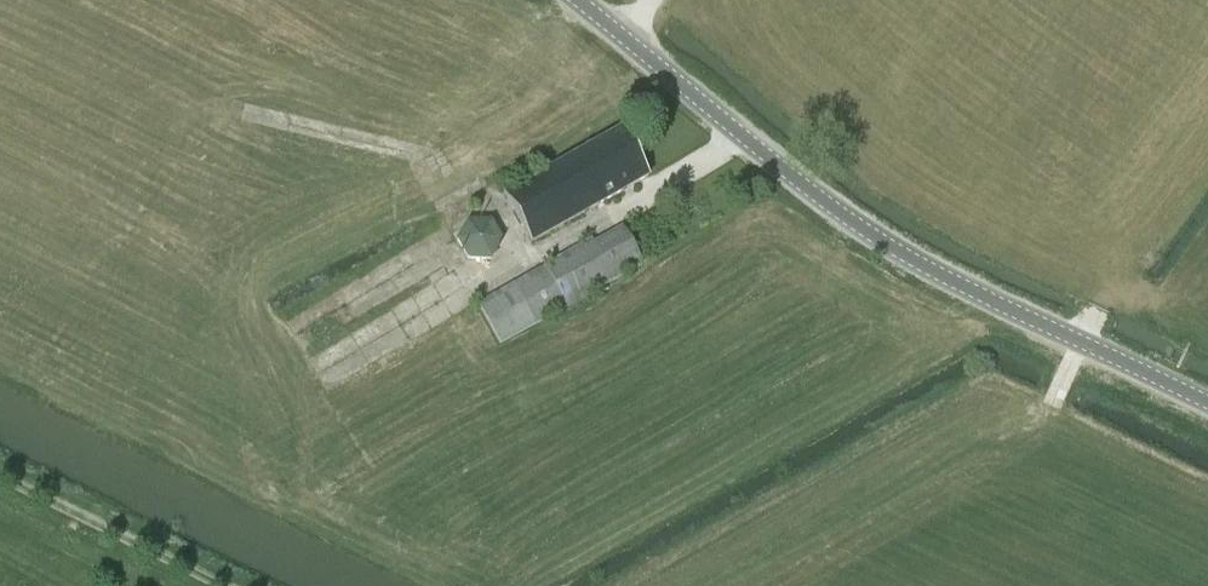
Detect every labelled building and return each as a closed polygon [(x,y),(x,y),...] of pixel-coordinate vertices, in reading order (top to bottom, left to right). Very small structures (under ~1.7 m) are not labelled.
[(532,244),(648,178),(621,131),(505,197),(532,244)] [(496,260),(502,223),(466,218),(461,255),(496,260)] [(591,241),(545,267),(477,305),(500,346),(568,307),(642,265),(622,229),(593,246),(591,241)]
